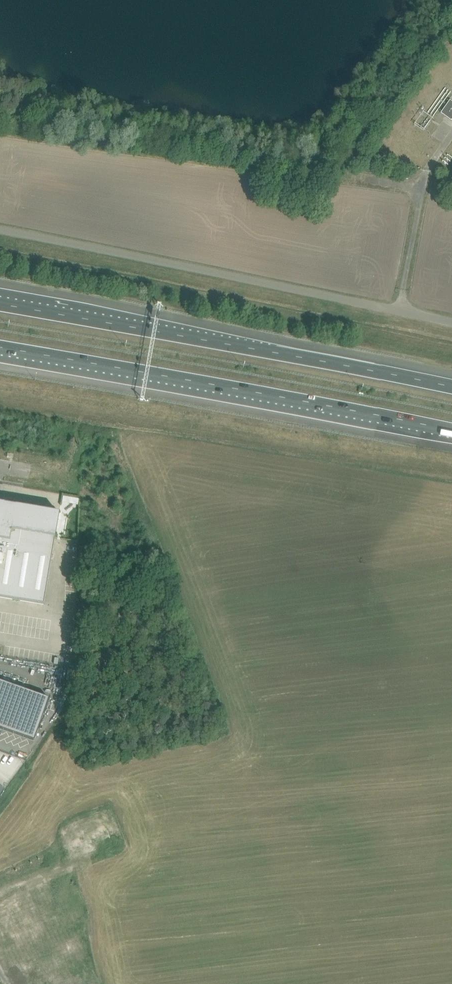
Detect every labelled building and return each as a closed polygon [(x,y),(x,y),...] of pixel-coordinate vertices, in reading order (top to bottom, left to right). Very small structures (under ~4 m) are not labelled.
[(451,101),(442,113),(451,121),(451,101)] [(44,605),(59,513),(0,503),(0,597),(44,605)] [(34,741),(49,698),(0,681),(0,729),(34,741)]
